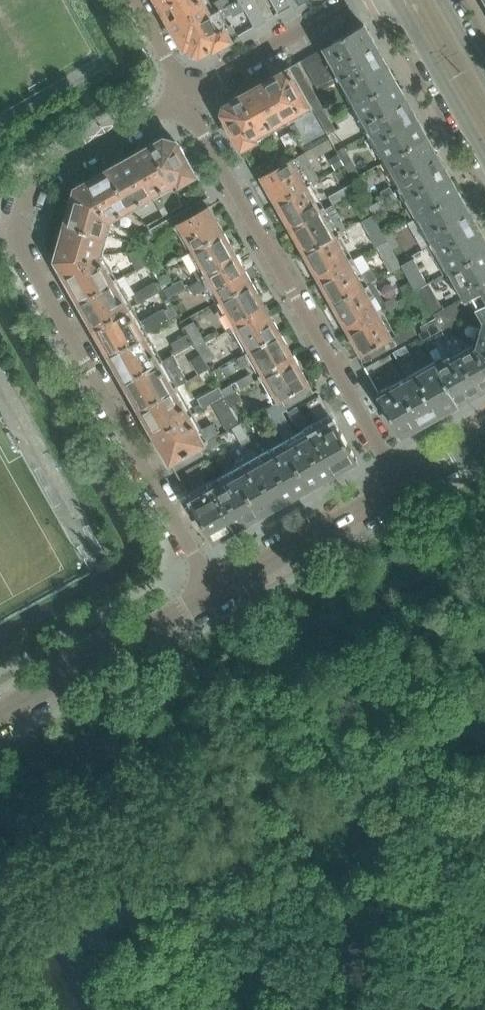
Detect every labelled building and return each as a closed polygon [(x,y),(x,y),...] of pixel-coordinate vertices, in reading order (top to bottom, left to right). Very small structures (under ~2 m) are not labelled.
[(162,8),(177,0),(158,0),(162,8)] [(206,0),(177,0),(162,8),(182,44),(183,44),(186,48),(190,46),(193,52),(201,54),(213,48),(214,50),(233,39),(216,9),(213,11),(206,0)] [(256,3),(255,0),(237,0),(222,8),(227,17),(231,14),(233,17),(245,10),(254,27),(266,20),(264,16),(261,12),(259,7),(256,3)] [(302,0),(271,0),(279,13),(302,0)] [(261,12),(270,7),(267,3),(259,7),(261,12)] [(264,16),(272,11),(270,7),(261,12),(264,16)] [(266,20),(274,16),(272,11),(264,16),(266,20)] [(396,81),(380,52),(364,25),(322,48),(323,50),(302,61),(317,88),(341,74),(357,103),(396,81)] [(292,71),(300,67),(297,62),(290,67),(292,71)] [(242,94),(263,132),(311,105),(309,101),(306,97),(304,93),(302,88),(299,84),(297,80),(294,75),(292,71),(290,67),(242,94)] [(294,75),(302,71),(300,67),(292,71),(294,75)] [(297,80),(305,75),(302,71),(294,75),(297,80)] [(299,84),(307,80),(305,75),(297,80),(299,84)] [(302,88),(310,84),(307,80),(299,84),(302,88)] [(427,136),(396,81),(357,103),(389,159),(427,136)] [(304,93),(312,88),(310,84),(302,88),(304,93)] [(315,92),(312,88),(304,93),(306,97),(315,92)] [(317,97),(315,92),(306,97),(309,101),(317,97)] [(263,132),(242,94),(233,99),(233,100),(226,104),(224,114),(228,121),(226,122),(242,149),(257,141),(255,137),(263,132)] [(319,101),(317,97),(309,101),(311,105),(319,101)] [(314,110),(322,105),(319,101),(311,105),(314,110)] [(316,114),(324,109),(322,105),(314,110),(316,114)] [(319,118),(327,114),(324,109),(316,114),(319,118)] [(349,118),(345,110),(334,117),(338,124),(349,118)] [(329,118),(327,114),(319,118),(321,123),(329,118)] [(323,127),(332,122),(329,118),(321,123),(323,127)] [(326,131),(334,126),(332,122),(323,127),(326,131)] [(302,135),(296,124),(291,127),(297,138),(302,135)] [(328,135),(336,131),(334,126),(326,131),(328,135)] [(459,193),(427,136),(389,159),(420,215),(459,193)] [(198,177),(181,147),(180,147),(177,143),(164,139),(159,141),(150,145),(171,184),(175,181),(179,188),(198,177)] [(171,184),(150,145),(109,169),(130,207),(152,195),(164,216),(169,214),(156,192),(171,184)] [(262,176),(294,159),(299,155),(297,150),(279,160),(277,157),(271,146),(264,150),(271,162),(258,169),(262,176)] [(349,157),(344,148),(337,152),(338,153),(342,161),(349,157)] [(338,153),(329,158),(336,170),(344,165),(342,161),(338,153)] [(308,185),(294,159),(262,176),(261,177),(276,203),(308,185)] [(130,207),(109,169),(76,187),(66,224),(105,235),(108,225),(105,221),(130,207)] [(342,200),(359,190),(355,183),(326,200),(330,206),(342,200)] [(190,202),(206,193),(202,185),(186,194),(190,202)] [(331,225),(308,185),(276,203),(305,253),(337,235),(347,230),(341,219),(331,225)] [(393,193),(390,187),(381,193),(384,198),(393,193)] [(397,199),(393,193),(384,198),(388,205),(397,199)] [(459,193),(420,215),(451,270),(484,251),(484,239),(459,193)] [(204,199),(201,201),(205,209),(209,206),(208,206),(204,199)] [(372,215),(364,200),(355,205),(363,220),(372,215)] [(197,203),(193,206),(198,213),(202,211),(197,203)] [(224,232),(212,211),(209,206),(205,209),(202,211),(198,213),(194,215),(190,218),(186,220),(182,222),(178,225),(174,227),(170,229),(166,231),(163,233),(159,235),(163,242),(174,236),(180,229),(192,250),(224,232)] [(193,206),(190,208),(194,215),(198,213),(193,206)] [(190,208),(185,210),(190,218),(194,215),(190,208)] [(185,210),(181,212),(186,220),(190,218),(185,210)] [(181,212),(177,215),(182,222),(186,220),(181,212)] [(177,215),(173,217),(178,225),(182,222),(177,215)] [(100,254),(105,235),(66,224),(56,259),(79,301),(115,280),(100,254)] [(151,230),(142,235),(146,243),(155,237),(151,230)] [(400,246),(392,231),(385,236),(393,250),(400,246)] [(252,282),(240,260),(224,232),(192,250),(202,267),(194,271),(195,273),(194,273),(199,281),(207,276),(221,301),(252,282)] [(365,285),(337,235),(305,253),(333,303),(365,285)] [(143,250),(140,246),(139,245),(130,242),(127,252),(128,252),(143,250)] [(143,250),(128,252),(136,269),(149,262),(148,261),(143,250)] [(451,270),(449,271),(465,299),(471,295),(483,316),(479,328),(484,329),(484,251),(451,270)] [(208,288),(202,279),(190,287),(195,296),(208,288)] [(145,335),(115,280),(79,301),(109,354),(145,335)] [(169,298),(187,288),(182,280),(164,290),(169,298)] [(138,305),(160,292),(155,282),(132,295),(138,305)] [(280,332),(268,310),(252,282),(221,301),(235,327),(227,332),(233,344),(242,338),(249,350),(280,332)] [(414,291),(410,283),(401,288),(405,296),(414,291)] [(394,336),(366,286),(365,285),(333,303),(362,354),(366,352),(370,350),(374,347),(379,345),(383,342),(387,340),(391,338),(394,336)] [(387,307),(397,302),(394,297),(384,303),(387,307)] [(390,312),(399,306),(397,302),(387,307),(390,312)] [(455,320),(460,310),(455,302),(445,308),(434,314),(436,318),(442,315),(448,317),(455,320)] [(148,333),(178,316),(172,306),(165,311),(164,308),(141,321),(148,333)] [(206,343),(194,322),(185,327),(198,348),(206,343)] [(427,347),(450,334),(446,331),(441,328),(436,325),(424,332),(419,334),(427,347)] [(413,326),(408,328),(413,337),(415,336),(417,335),(413,326)] [(408,328),(404,330),(409,340),(413,337),(408,328)] [(479,328),(473,350),(452,362),(449,358),(438,364),(459,403),(484,388),(484,329),(479,328)] [(404,330),(400,333),(405,342),(409,340),(404,330)] [(310,384),(280,332),(249,350),(250,352),(238,359),(244,369),(255,362),(268,384),(264,386),(274,404),(282,400),(286,398),(291,395),(296,392),(300,389),(305,387),(310,384)] [(207,342),(216,337),(214,333),(205,338),(207,342)] [(400,333),(396,335),(400,344),(405,342),(400,333)] [(175,387),(145,335),(109,354),(139,408),(175,387)] [(176,352),(193,342),(188,335),(172,344),(176,352)] [(394,336),(391,338),(396,347),(400,344),(396,335),(394,336)] [(391,338),(387,340),(392,349),(396,347),(391,338)] [(387,340),(383,342),(388,351),(392,349),(387,340)] [(383,342),(379,345),(383,353),(388,351),(383,342)] [(215,359),(206,343),(198,348),(206,364),(215,359)] [(379,345),(374,347),(379,356),(383,353),(379,345)] [(406,346),(394,353),(408,377),(420,370),(406,346)] [(374,347),(370,350),(375,358),(379,356),(374,347)] [(370,350),(366,352),(371,360),(375,358),(370,350)] [(366,352),(362,354),(365,361),(367,363),(371,360),(366,352)] [(385,368),(383,365),(392,360),(390,355),(381,360),(380,360),(365,368),(369,376),(385,368)] [(207,369),(202,359),(194,363),(200,373),(207,369)] [(459,403),(438,364),(391,390),(389,386),(378,392),(403,435),(459,403)] [(226,398),(255,382),(251,374),(222,390),(226,397),(226,398)] [(243,394),(258,385),(256,381),(255,382),(226,398),(231,406),(245,398),(243,394)] [(314,393),(310,384),(305,387),(310,395),(314,393)] [(199,447),(207,443),(175,387),(139,408),(171,463),(175,461),(180,458),(185,455),(189,453),(194,450),(199,447)] [(203,409),(225,397),(219,387),(198,399),(203,409)] [(310,395),(305,387),(300,389),(305,398),(310,395)] [(305,398),(300,389),(296,392),(300,400),(305,398)] [(300,400),(296,392),(291,395),(296,403),(300,400)] [(296,403),(291,395),(286,398),(291,406),(296,403)] [(357,460),(320,395),(307,402),(321,428),(311,433),(312,435),(290,447),(311,486),(357,460)] [(291,406),(286,398),(282,400),(286,408),(291,406)] [(209,441),(238,424),(224,399),(213,405),(221,420),(213,425),(213,424),(202,430),(209,441)] [(305,417),(298,407),(292,410),(299,421),(305,417)] [(296,440),(289,428),(280,433),(286,445),(296,440)] [(202,454),(222,444),(218,436),(207,443),(199,447),(202,454)] [(202,454),(199,447),(194,450),(198,458),(203,455),(202,454)] [(261,514),(311,486),(290,447),(240,476),(261,514)] [(198,458),(194,450),(189,453),(194,460),(198,458)] [(194,460),(189,453),(185,455),(189,463),(194,460)] [(189,463),(185,455),(180,458),(184,466),(189,463)] [(184,466),(180,458),(175,461),(180,468),(184,466)] [(180,468),(175,461),(171,463),(175,471),(180,468)] [(261,514),(240,476),(216,489),(215,487),(204,493),(203,490),(189,497),(214,541),(261,514)]
